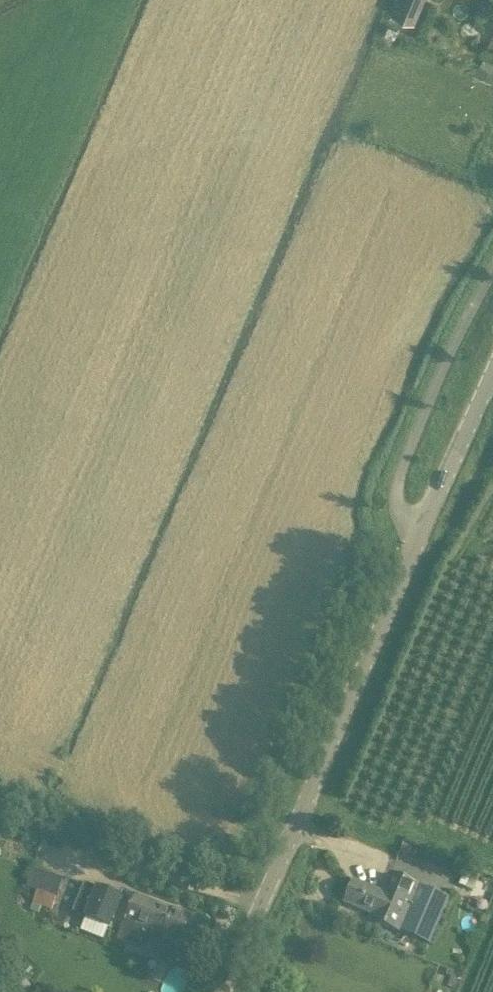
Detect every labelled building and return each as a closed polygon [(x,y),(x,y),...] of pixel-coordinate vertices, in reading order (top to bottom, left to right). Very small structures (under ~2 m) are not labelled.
[(393,35),(395,27),(388,25),(385,32),(393,35)] [(480,64),(492,71),(492,59),(485,55),(480,64)] [(34,870),(27,888),(55,898),(61,880),(34,870)] [(449,901),(391,875),(383,894),(355,882),(345,904),(373,916),(371,921),(430,947),(449,901)] [(85,884),(74,910),(87,915),(85,918),(109,928),(121,898),(97,888),(85,884)] [(135,896),(124,923),(133,927),(128,941),(156,952),(171,958),(175,949),(177,945),(179,945),(190,918),(135,896)] [(54,922),(63,925),(67,916),(57,912),(54,922)]
